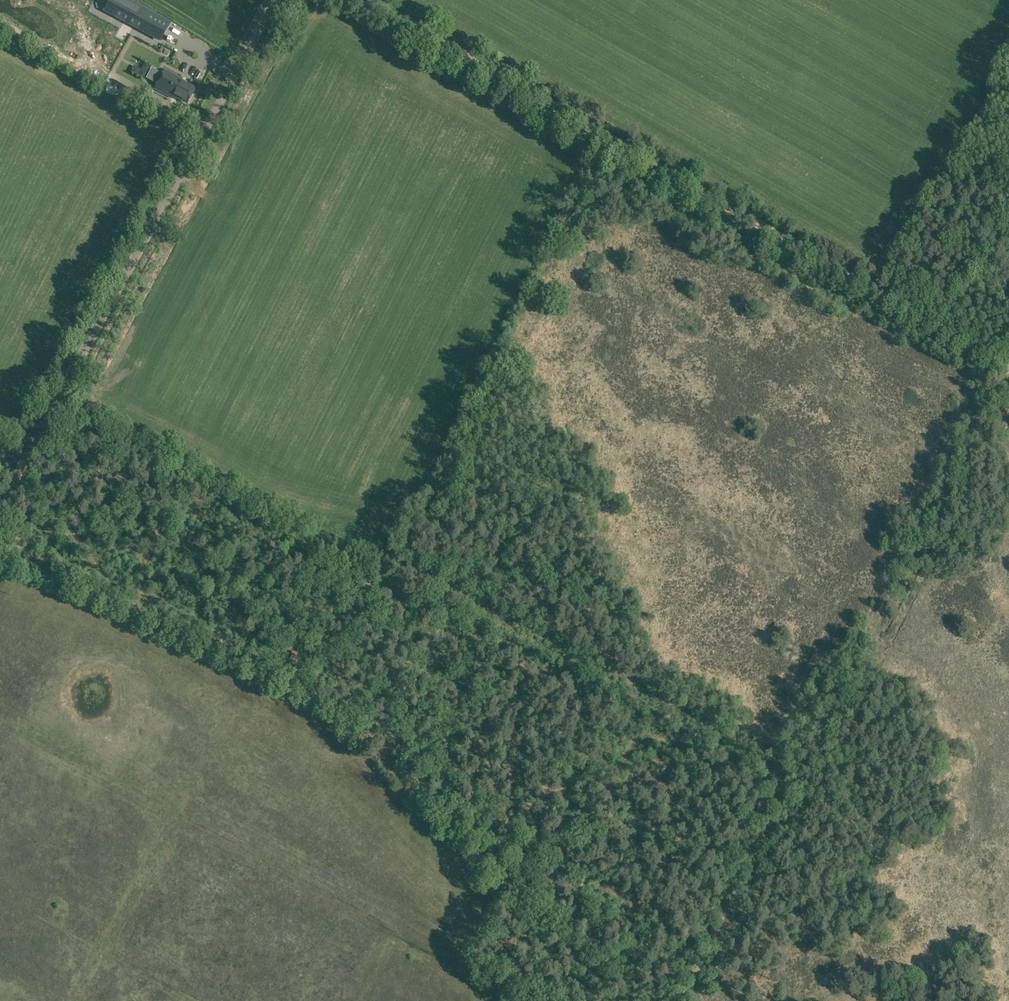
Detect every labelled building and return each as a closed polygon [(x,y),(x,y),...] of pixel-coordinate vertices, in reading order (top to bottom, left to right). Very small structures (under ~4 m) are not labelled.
[(103,13),(113,18),(151,38),(161,44),(172,23),(162,18),(128,0),(110,0),(103,13)] [(187,103),(195,89),(181,81),(182,79),(166,70),(156,89),(172,98),(173,96),(187,103)] [(298,655),(292,653),(290,661),(296,663),(298,655)]
